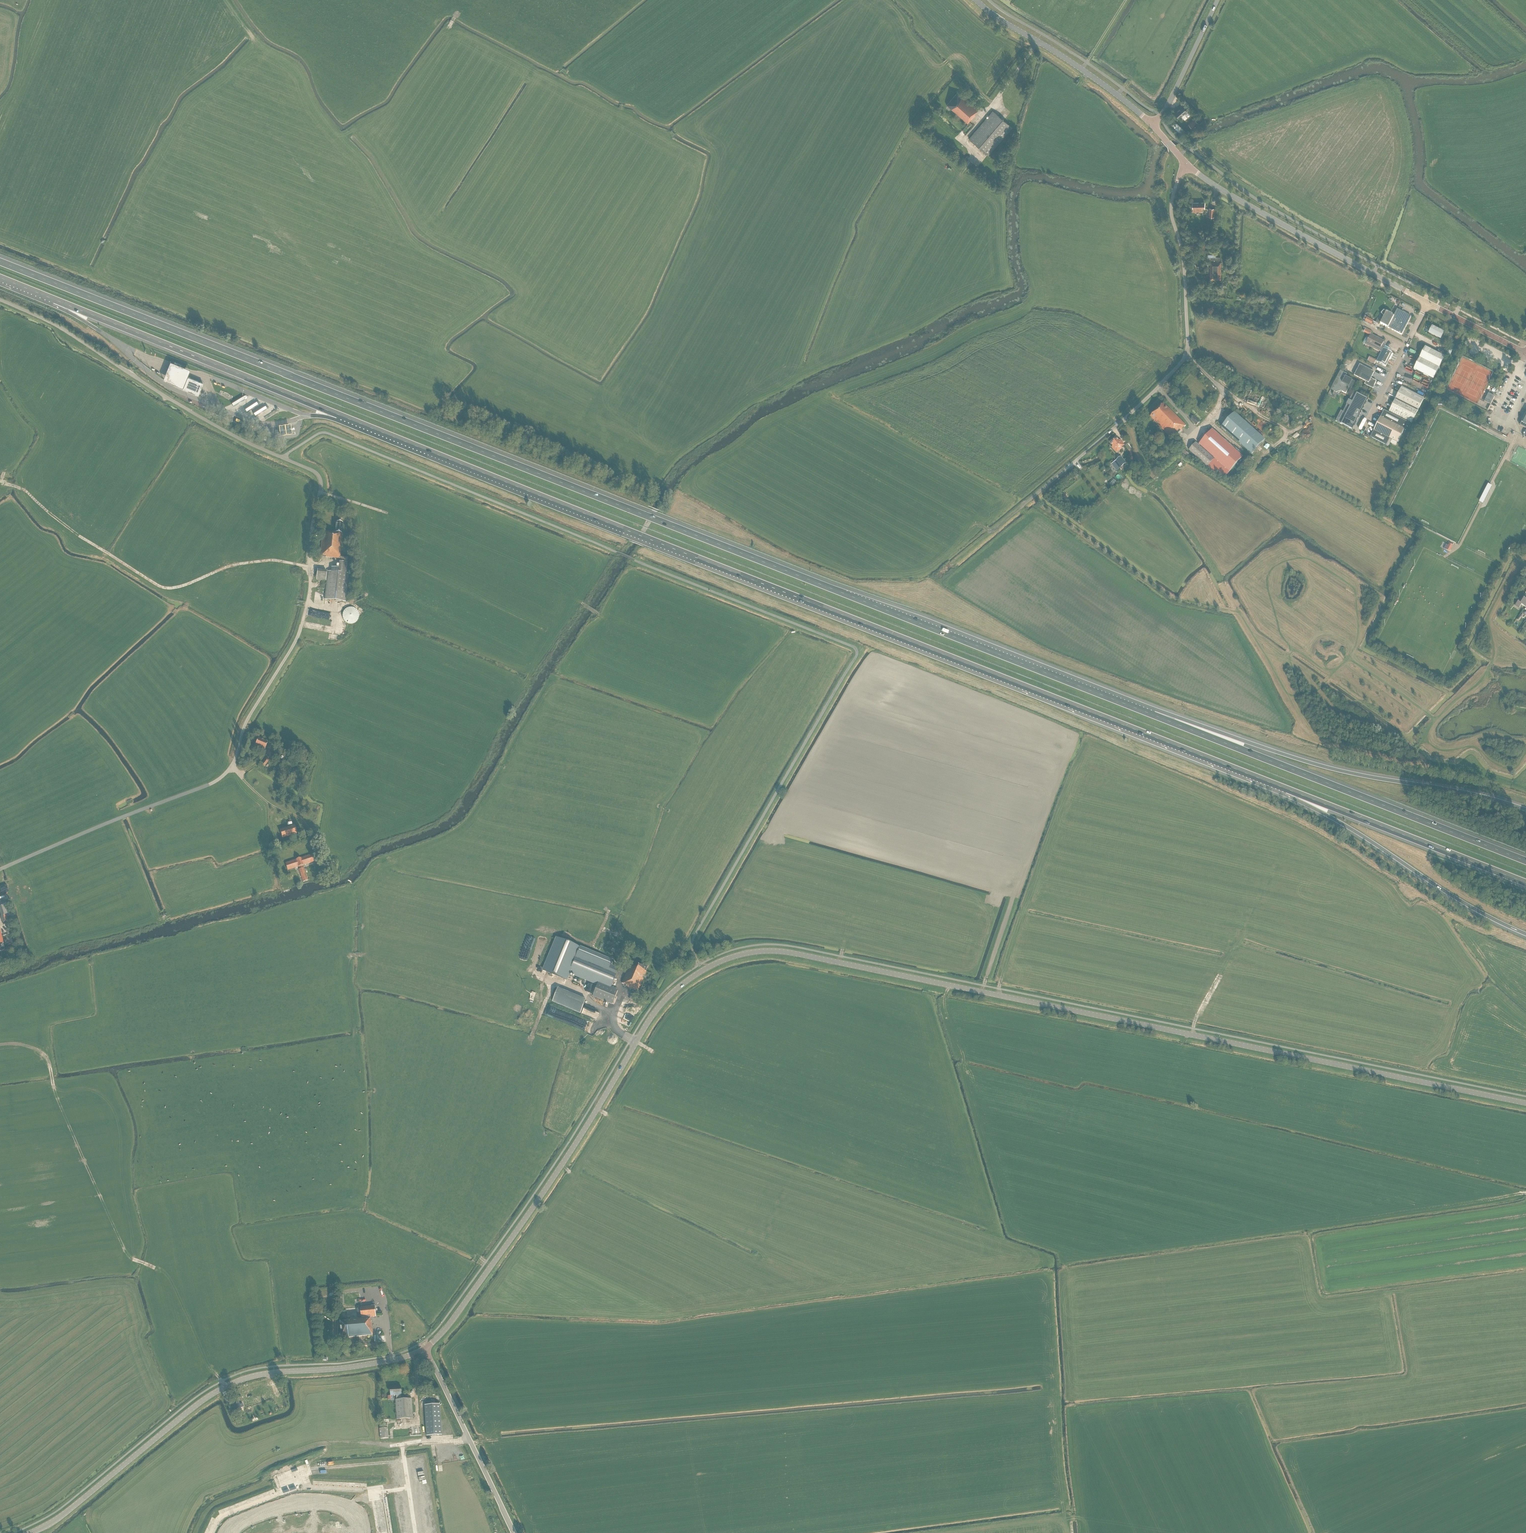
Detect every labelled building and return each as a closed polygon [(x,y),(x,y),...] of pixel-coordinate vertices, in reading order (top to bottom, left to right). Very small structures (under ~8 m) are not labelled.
[(976,114),(975,113),(978,109),(958,92),(946,106),(967,124),(976,114)] [(1175,113),(1180,118),(1182,119),(1186,115),(1185,114),(1188,111),(1183,106),(1175,113)] [(969,139),(988,155),(1012,128),(993,111),(969,139)] [(1194,119),(1189,124),(1193,129),(1199,124),(1194,119)] [(1182,133),(1176,127),(1174,129),(1180,135),(1182,133)] [(1192,203),(1192,212),(1202,211),(1202,209),(1205,209),(1205,203),(1192,203)] [(1214,209),(1209,208),(1209,217),(1214,217),(1214,223),(1216,223),(1216,216),(1217,216),(1217,209),(1214,209)] [(1210,279),(1221,280),(1221,261),(1220,261),(1220,257),(1216,257),(1216,251),(1208,250),(1207,257),(1211,257),(1211,262),(1210,262),(1210,279)] [(1388,327),(1402,335),(1411,316),(1397,309),(1394,316),(1392,315),(1392,314),(1384,310),(1381,313),(1384,316),(1380,324),(1386,327),(1386,326),(1388,327)] [(1367,317),(1365,315),(1363,319),(1371,324),(1373,320),(1367,317)] [(1441,339),(1443,333),(1432,327),(1429,333),(1441,339)] [(1378,338),(1371,335),(1369,338),(1367,337),(1366,337),(1363,342),(1363,343),(1365,344),(1379,351),(1382,352),(1377,362),(1385,366),(1392,353),(1391,352),(1391,350),(1390,348),(1385,346),(1384,349),(1383,348),(1383,349),(1380,347),(1383,342),(1378,339),(1378,338)] [(1414,370),(1433,380),(1445,357),(1425,347),(1414,370)] [(1344,366),(1348,368),(1352,359),(1348,357),(1344,366)] [(162,380),(183,388),(190,370),(169,362),(162,380)] [(1364,385),(1373,389),(1377,381),(1371,378),(1374,372),(1360,365),(1354,376),(1366,382),(1364,385)] [(1341,391),(1346,394),(1349,387),(1352,388),(1355,382),(1346,377),(1347,374),(1344,373),(1332,395),(1334,396),(1336,393),(1341,391)] [(183,389),(198,395),(203,383),(188,377),(184,387),(183,389)] [(1389,411),(1412,423),(1424,398),(1401,387),(1399,386),(1397,391),(1399,392),(1389,411)] [(1341,410),(1336,421),(1352,430),(1368,399),(1357,393),(1355,396),(1352,394),(1349,400),(1346,405),(1343,411),(1341,410)] [(1488,393),(1484,401),(1491,405),(1495,397),(1488,393)] [(1183,430),(1182,429),(1186,425),(1170,409),(1164,403),(1150,416),(1154,420),(1173,440),(1183,430)] [(1266,437),(1235,410),(1221,426),(1253,453),(1266,437)] [(1384,410),(1374,431),(1370,437),(1388,447),(1392,440),(1398,443),(1408,423),(1384,410)] [(1190,419),(1196,426),(1199,423),(1194,416),(1190,419)] [(291,425),(279,426),(280,437),(292,435),(291,425)] [(1196,443),(1189,450),(1207,467),(1208,466),(1215,473),(1217,471),(1224,478),(1243,457),(1213,430),(1199,446),(1196,443)] [(1120,440),(1119,441),(1116,436),(1109,442),(1113,446),(1112,447),(1116,452),(1122,448),(1122,447),(1124,445),(1120,440)] [(1126,463),(1121,457),(1111,464),(1116,471),(1121,467),(1122,467),(1126,463)] [(1488,482),(1479,500),(1483,502),(1492,484),(1488,482)] [(325,599),(345,601),(348,573),(346,573),(348,557),(340,557),(342,533),(341,533),(343,523),(336,522),(335,532),(323,531),(320,555),(326,556),(325,557),(339,558),(338,572),(328,571),(325,599)] [(1449,541),(1448,543),(1446,542),(1444,547),(1450,550),(1453,543),(1449,541)] [(317,579),(326,580),(327,571),(317,570),(317,579)] [(1521,604),(1525,607),(1525,596),(1522,602),(1519,600),(1515,605),(1518,608),(1521,604)] [(358,619),(358,618),(359,616),(359,614),(358,612),(357,611),(356,609),(354,608),(352,608),(350,607),(349,608),(347,608),(345,609),(344,611),(343,612),(343,614),(343,616),(343,618),(344,620),(345,621),(346,622),(348,623),(350,623),(352,623),(354,623),(355,622),(357,621),(358,619)] [(255,746),(265,750),(268,742),(258,738),(259,735),(256,734),(255,737),(258,738),(255,746)] [(261,764),(264,766),(269,759),(266,757),(261,764)] [(280,830),(282,838),(297,833),(294,826),(280,830)] [(313,854),(285,863),(287,870),(299,866),(300,868),(298,869),(302,881),(308,880),(304,867),(303,868),(302,865),(314,862),(312,858),(314,857),(313,854)] [(11,912),(10,912),(8,905),(0,907),(0,914),(2,922),(6,921),(7,923),(14,921),(11,912)] [(557,936),(543,969),(566,979),(569,972),(597,985),(592,995),(612,1004),(618,990),(611,987),(619,968),(611,965),(613,960),(557,936)] [(647,972),(645,971),(648,965),(633,959),(630,966),(629,966),(622,983),(626,985),(626,986),(638,991),(647,972)] [(552,1002),(580,1012),(585,999),(557,989),(552,1002)] [(635,998),(642,1000),(644,995),(635,991),(633,996),(631,995),(629,999),(634,1001),(635,998)] [(582,1012),(597,1019),(600,1012),(585,1005),(582,1012)] [(370,1317),(376,1317),(375,1305),(346,1308),(347,1318),(350,1317),(351,1320),(340,1321),(342,1336),(348,1336),(348,1337),(373,1335),(372,1322),(371,1322),(370,1317)] [(396,1399),(397,1419),(413,1418),(412,1398),(401,1399),(401,1395),(402,1395),(401,1386),(390,1387),(391,1395),(396,1395),(397,1399),(396,1399)] [(239,1402),(233,1404),(235,1412),(241,1411),(239,1402)] [(442,1435),(440,1404),(425,1405),(427,1436),(442,1435)] [(379,1428),(380,1439),(388,1438),(388,1427),(379,1428)]
